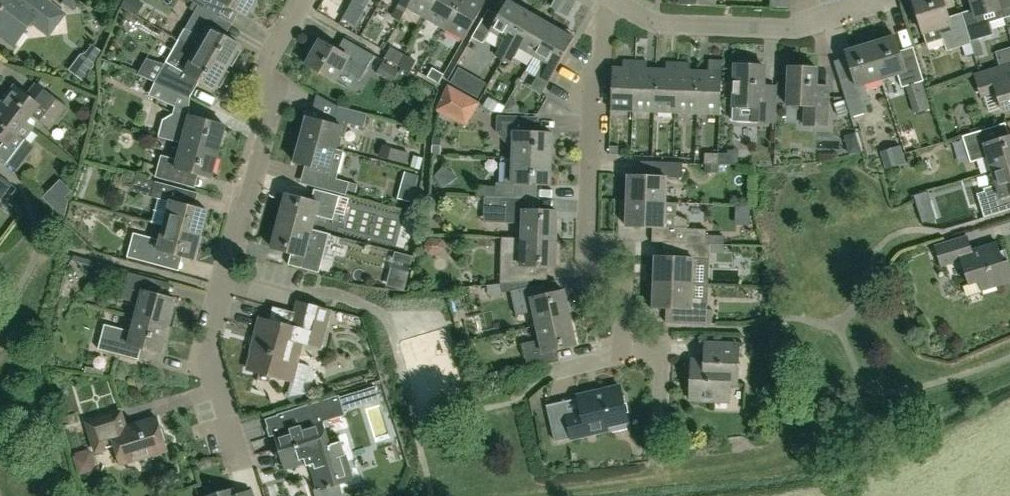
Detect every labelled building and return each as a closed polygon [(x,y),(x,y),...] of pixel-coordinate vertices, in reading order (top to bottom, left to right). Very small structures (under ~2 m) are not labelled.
[(46,0),(0,0),(0,31),(9,38),(25,17),(43,30),(58,10),(46,0)] [(226,20),(233,24),(240,11),(248,16),(257,0),(195,0),(194,2),(222,18),(226,20)] [(408,8),(412,0),(401,0),(397,7),(405,12),(408,8)] [(437,0),(412,0),(408,8),(426,18),(437,0)] [(461,0),(437,0),(426,18),(445,29),(461,0)] [(445,29),(464,40),(487,0),(461,0),(445,29)] [(503,60),(530,13),(508,0),(499,15),(489,9),(472,37),(483,43),(490,31),(504,40),(496,55),(503,60)] [(961,14),(948,18),(942,0),(912,0),(926,44),(943,39),(947,52),(971,44),(970,42),(961,14)] [(1002,10),(999,0),(970,0),(973,10),(961,14),(970,42),(994,35),(990,23),(1005,19),(1002,10)] [(1002,10),(1003,9),(1006,19),(1009,17),(1009,0),(999,0),(1002,10)] [(222,18),(194,2),(200,5),(186,29),(180,40),(228,68),(230,65),(233,67),(241,53),(238,51),(241,45),(218,32),(226,20),(222,18)] [(535,57),(552,26),(530,13),(503,60),(512,64),(521,49),(535,57)] [(574,38),(552,26),(535,57),(548,65),(540,80),(536,86),(544,91),(574,38)] [(895,37),(870,44),(881,80),(898,75),(902,88),(924,81),(916,57),(902,61),(895,37)] [(321,41),(307,65),(336,82),(343,69),(362,79),(376,56),(345,38),(338,50),(321,41)] [(226,71),(228,68),(180,40),(165,65),(155,82),(156,82),(183,94),(193,78),(215,90),(217,86),(221,88),(229,73),(226,71)] [(865,85),(881,80),(870,44),(845,52),(853,76),(839,80),(851,117),(869,112),(867,106),(871,104),(865,85)] [(633,112),(635,61),(623,61),(622,68),(613,68),(612,111),(633,112)] [(655,112),(656,70),(646,69),(647,62),(635,61),(633,112),(655,112)] [(720,115),(721,76),(722,61),(709,61),(708,72),(699,71),(698,114),(720,115)] [(676,113),(678,63),(666,63),(666,70),(656,70),(655,112),(676,113)] [(698,114),(699,71),(690,71),(690,64),(678,63),(676,113),(698,114)] [(975,75),(982,97),(998,92),(1004,111),(1009,109),(1009,64),(975,75)] [(763,98),(764,76),(764,67),(736,65),(733,121),(774,123),(775,98),(763,98)] [(433,67),(428,76),(428,77),(440,83),(445,74),(433,67)] [(829,86),(817,85),(818,69),(789,67),(787,105),(805,106),(804,126),(828,127),(829,86)] [(183,94),(156,82),(155,82),(149,95),(157,98),(179,108),(185,95),(183,94)] [(66,106),(44,90),(35,83),(27,94),(17,86),(1,107),(31,130),(38,121),(49,129),(66,106)] [(478,102),(463,94),(450,87),(438,110),(467,127),(480,104),(478,102)] [(31,130),(1,107),(0,108),(0,156),(18,170),(34,148),(23,139),(31,130)] [(349,123),(363,127),(367,114),(340,107),(336,119),(324,115),(323,120),(308,117),(302,140),(337,149),(340,137),(345,138),(349,123)] [(226,126),(176,113),(175,117),(166,122),(162,137),(160,137),(219,153),(226,126)] [(499,117),(499,131),(510,145),(514,145),(514,157),(552,159),(553,133),(528,132),(528,118),(499,117)] [(993,171),(1009,166),(1009,136),(997,140),(993,127),(962,137),(970,163),(989,157),(993,171)] [(184,171),(212,178),(219,153),(160,137),(160,138),(182,144),(177,159),(161,155),(155,177),(180,184),(184,171)] [(344,152),(337,150),(337,149),(302,140),(296,162),(310,166),(308,172),(321,176),(318,188),(347,195),(350,183),(337,179),(344,152)] [(376,146),(375,157),(402,160),(403,149),(376,146)] [(705,153),(705,163),(719,164),(720,153),(705,153)] [(551,185),(552,159),(514,157),(513,158),(501,158),(501,182),(497,182),(496,197),(525,198),(526,184),(551,185)] [(652,176),(628,175),(627,201),(666,203),(666,177),(683,178),(683,163),(653,162),(652,176)] [(993,171),(997,185),(984,189),(985,191),(978,194),(985,218),(1009,210),(1009,166),(993,171)] [(9,188),(0,181),(0,199),(9,188)] [(185,190),(156,182),(152,196),(160,198),(153,222),(202,235),(208,211),(181,203),(185,190)] [(288,194),(280,221),(328,234),(313,229),(317,215),(334,220),(341,196),(316,189),(312,201),(288,194)] [(557,238),(557,211),(526,210),(526,198),(525,198),(496,197),(485,196),(484,210),(506,210),(505,222),(524,223),(523,237),(557,238)] [(707,230),(689,229),(689,220),(677,216),(677,203),(666,203),(627,201),(626,227),(660,228),(660,242),(681,243),(707,244),(707,230)] [(330,235),(328,234),(280,221),(273,248),(293,253),(290,264),(320,273),(326,248),(330,235)] [(195,260),(202,235),(153,222),(153,223),(164,226),(160,241),(144,236),(141,245),(132,243),(128,257),(164,267),(168,253),(195,260)] [(1009,282),(1009,266),(1008,261),(1003,262),(997,243),(972,251),(968,236),(935,246),(942,267),(963,261),(970,285),(980,282),(983,291),(1009,282)] [(556,267),(557,238),(523,237),(505,237),(504,254),(501,254),(500,284),(529,281),(530,266),(556,267)] [(655,282),(709,284),(710,252),(725,253),(725,245),(707,244),(681,243),(681,257),(656,256),(655,282)] [(140,305),(136,318),(168,327),(176,299),(156,294),(160,281),(129,272),(122,300),(140,305)] [(708,309),(709,284),(655,282),(654,307),(682,308),(682,323),(711,324),(711,310),(708,309)] [(535,312),(538,325),(570,317),(564,291),(545,295),(542,283),(511,290),(517,316),(535,312)] [(249,369),(284,379),(292,382),(288,397),(312,394),(315,379),(315,375),(314,371),(313,369),(310,367),(307,365),(300,363),(305,343),(320,347),(330,311),(299,302),(292,327),(261,318),(256,336),(258,337),(249,369)] [(577,346),(570,317),(538,325),(541,339),(523,343),(529,368),(560,361),(557,350),(577,346)] [(161,353),(168,327),(136,318),(132,332),(105,325),(98,349),(139,360),(142,348),(161,353)] [(737,384),(739,344),(706,343),(705,366),(692,366),(691,399),(730,401),(730,383),(737,384)] [(608,426),(628,421),(620,386),(577,396),(581,411),(566,415),(571,438),(609,430),(608,426)] [(341,397),(340,395),(278,414),(268,427),(270,436),(275,435),(285,468),(305,462),(307,466),(311,465),(318,489),(314,490),(316,495),(344,495),(340,483),(353,479),(340,437),(328,441),(322,422),(346,415),(345,410),(379,400),(375,387),(341,397)] [(121,464),(167,450),(157,418),(126,427),(121,412),(87,423),(96,451),(115,445),(121,464)] [(83,447),(68,456),(77,472),(92,464),(83,447)]
